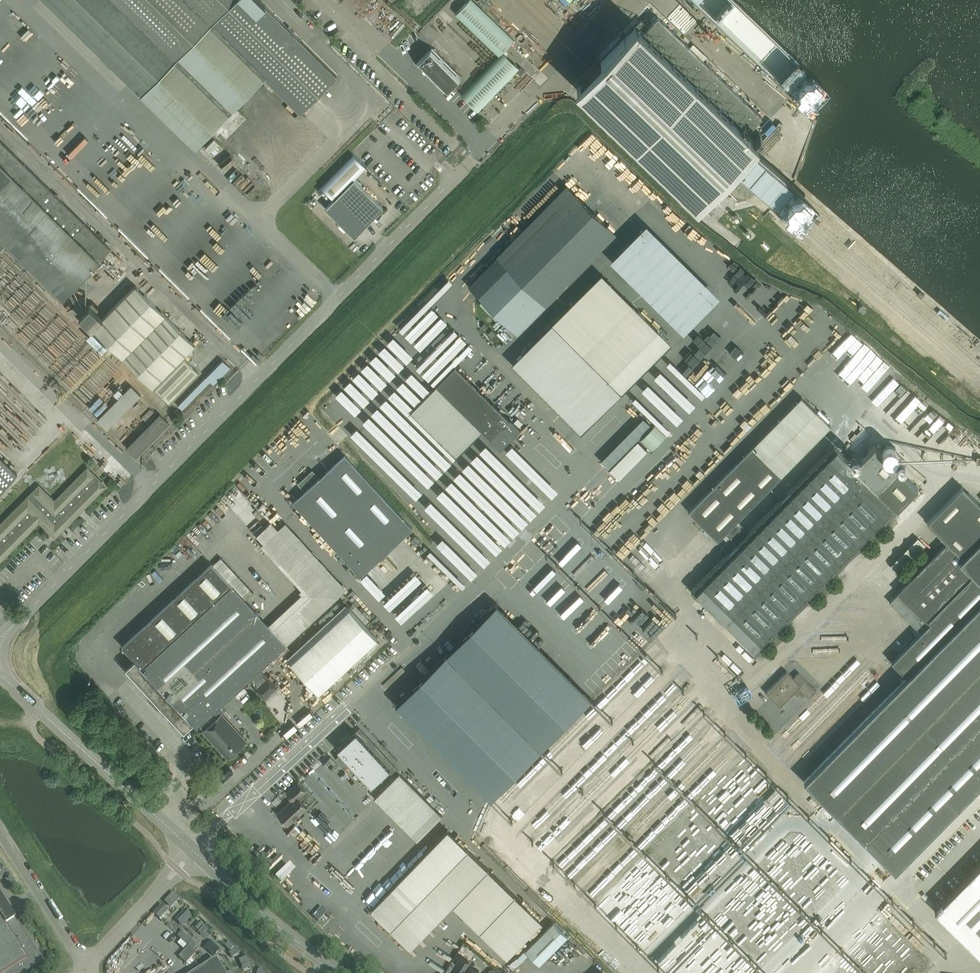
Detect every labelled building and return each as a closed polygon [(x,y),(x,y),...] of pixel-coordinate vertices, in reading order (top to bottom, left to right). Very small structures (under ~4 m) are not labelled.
[(140,94),(195,148),(264,77),(300,112),(336,76),(259,0),(44,0),(140,94)] [(461,20),(497,55),(513,38),(474,0),(463,0),(449,15),(458,24),(461,20)] [(641,20),(576,88),(694,200),(753,139),(746,132),(761,116),(657,16),(648,26),(641,20)] [(458,78),(430,49),(418,61),(446,90),(458,78)] [(462,97),(482,117),(524,73),(504,54),(462,97)] [(759,128),(769,135),(776,124),(771,121),(767,127),(762,123),(759,128)] [(0,247),(5,242),(61,297),(109,248),(0,141),(0,247)] [(383,208),(354,179),(325,208),(354,237),(383,208)] [(645,184),(640,190),(650,200),(656,194),(645,184)] [(517,334),(615,234),(567,186),(468,286),(517,334)] [(515,213),(511,210),(506,216),(512,222),(525,208),(522,205),(515,213)] [(683,332),(719,296),(645,223),(609,260),(683,332)] [(601,273),(510,363),(579,431),(668,341),(601,273)] [(747,273),(737,283),(744,290),(754,279),(747,273)] [(152,387),(194,344),(135,285),(93,328),(152,387)] [(771,294),(770,300),(765,299),(764,304),(755,303),(754,313),(763,314),(764,307),(772,308),(773,302),(779,303),(780,296),(771,294)] [(89,304),(79,315),(92,327),(102,317),(89,304)] [(721,327),(726,323),(718,315),(713,319),(721,327)] [(727,323),(743,338),(749,332),(734,317),(727,323)] [(871,323),(880,331),(883,326),(875,319),(871,323)] [(464,348),(472,342),(467,335),(459,341),(464,348)] [(849,335),(833,353),(839,359),(855,341),(849,335)] [(426,346),(429,348),(426,353),(436,360),(446,347),(432,337),(426,346)] [(755,343),(762,351),(769,344),(762,337),(755,343)] [(746,354),(740,357),(744,365),(750,362),(746,354)] [(917,357),(914,362),(925,369),(928,364),(917,357)] [(168,402),(198,372),(184,358),(154,388),(168,402)] [(499,449),(520,428),(510,418),(509,419),(454,366),(435,385),(490,438),(489,439),(499,449)] [(882,391),(889,396),(898,385),(891,379),(882,391)] [(107,429),(140,395),(131,385),(97,419),(107,429)] [(799,394),(749,443),(781,475),(831,425),(799,394)] [(99,395),(89,405),(96,412),(106,402),(99,395)] [(879,406),(882,413),(891,408),(887,402),(879,406)] [(135,457),(169,423),(159,414),(126,448),(135,457)] [(541,415),(535,420),(542,427),(547,422),(541,415)] [(652,419),(637,434),(648,445),(663,430),(652,419)] [(616,474),(637,451),(640,454),(647,447),(635,436),(613,459),(607,465),(616,474)] [(843,441),(848,456),(856,454),(851,439),(843,441)] [(588,452),(599,459),(605,449),(594,442),(588,452)] [(916,487),(873,446),(854,465),(834,446),(691,591),(698,598),(700,596),(750,645),(748,647),(754,654),(897,508),(896,507),(916,487)] [(688,511),(717,540),(781,475),(752,447),(688,511)] [(474,448),(460,463),(466,468),(480,453),(474,448)] [(412,528),(344,454),(292,502),(360,576),(412,528)] [(17,474),(0,457),(0,491),(17,474)] [(54,502),(39,486),(0,525),(0,560),(39,521),(55,537),(105,486),(87,468),(54,502)] [(947,542),(897,592),(898,593),(889,602),(920,632),(894,658),(889,653),(886,657),(891,662),(907,678),(804,782),(894,871),(979,784),(979,504),(962,486),(927,522),(947,542)] [(643,505),(650,501),(646,495),(639,500),(643,505)] [(255,508),(246,511),(248,517),(257,513),(255,508)] [(684,562),(691,568),(708,550),(701,544),(684,562)] [(645,577),(647,579),(659,566),(641,550),(632,560),(648,574),(645,577)] [(170,555),(165,559),(178,573),(183,568),(170,555)] [(253,683),(263,673),(293,646),(289,641),(286,644),(211,563),(121,645),(134,659),(125,668),(184,731),(193,723),(197,727),(199,725),(215,709),(248,679),(253,683)] [(607,563),(603,566),(609,575),(613,573),(607,563)] [(145,575),(149,581),(159,574),(154,568),(145,575)] [(140,590),(149,581),(143,575),(134,583),(140,590)] [(840,580),(822,597),(826,601),(844,584),(840,580)] [(154,592),(161,586),(157,581),(150,586),(154,592)] [(345,603),(286,657),(318,692),(377,637),(345,603)] [(590,702),(495,604),(398,702),(489,799),(590,702)] [(84,637),(75,644),(83,653),(91,645),(84,637)] [(579,659),(585,665),(600,649),(594,643),(579,659)] [(805,695),(808,698),(816,690),(798,673),(793,678),(786,671),(765,692),(780,707),(794,693),(797,696),(799,694),(802,698),(805,695)] [(276,687),(263,673),(253,683),(257,688),(258,686),(267,696),(276,687)] [(215,709),(199,725),(203,730),(203,731),(228,758),(246,741),(221,714),(220,715),(215,709)] [(681,730),(688,723),(683,719),(679,723),(681,725),(678,727),(681,730)] [(388,768),(365,743),(355,733),(338,749),(371,785),(388,768)] [(399,773),(373,798),(416,841),(441,815),(399,773)] [(287,825),(307,807),(298,797),(305,791),(298,782),(286,793),(292,799),(277,813),(287,825)] [(582,808),(596,795),(592,790),(578,804),(582,808)] [(356,803),(361,809),(367,803),(362,798),(356,803)] [(327,840),(336,830),(318,814),(309,824),(327,840)] [(594,837),(599,842),(617,823),(612,818),(594,837)] [(541,921),(487,868),(447,830),(370,909),(409,947),(451,904),(506,957),(541,921)] [(693,868),(685,876),(703,893),(725,869),(713,857),(698,873),(693,868)] [(932,913),(979,961),(979,864),(932,913)] [(681,972),(690,972),(726,938),(725,931),(689,895),(696,894),(696,890),(690,885),(683,887),(680,881),(675,882),(676,884),(658,865),(654,869),(656,877),(646,879),(650,886),(645,891),(648,894),(637,904),(639,909),(637,911),(638,916),(641,922),(636,927),(639,932),(654,946),(655,953),(663,961),(668,961),(681,972)] [(42,964),(43,960),(16,918),(14,919),(0,897),(0,972),(27,972),(42,964)] [(567,937),(552,922),(524,951),(539,965),(567,937)] [(203,924),(197,931),(203,935),(208,929),(203,924)] [(239,956),(241,960),(245,958),(237,945),(230,949),(235,958),(239,956)] [(522,950),(515,957),(520,962),(527,955),(522,950)] [(467,966),(470,962),(469,962),(470,960),(465,957),(464,959),(459,956),(454,965),(463,971),(461,972),(479,972),(467,966)]
